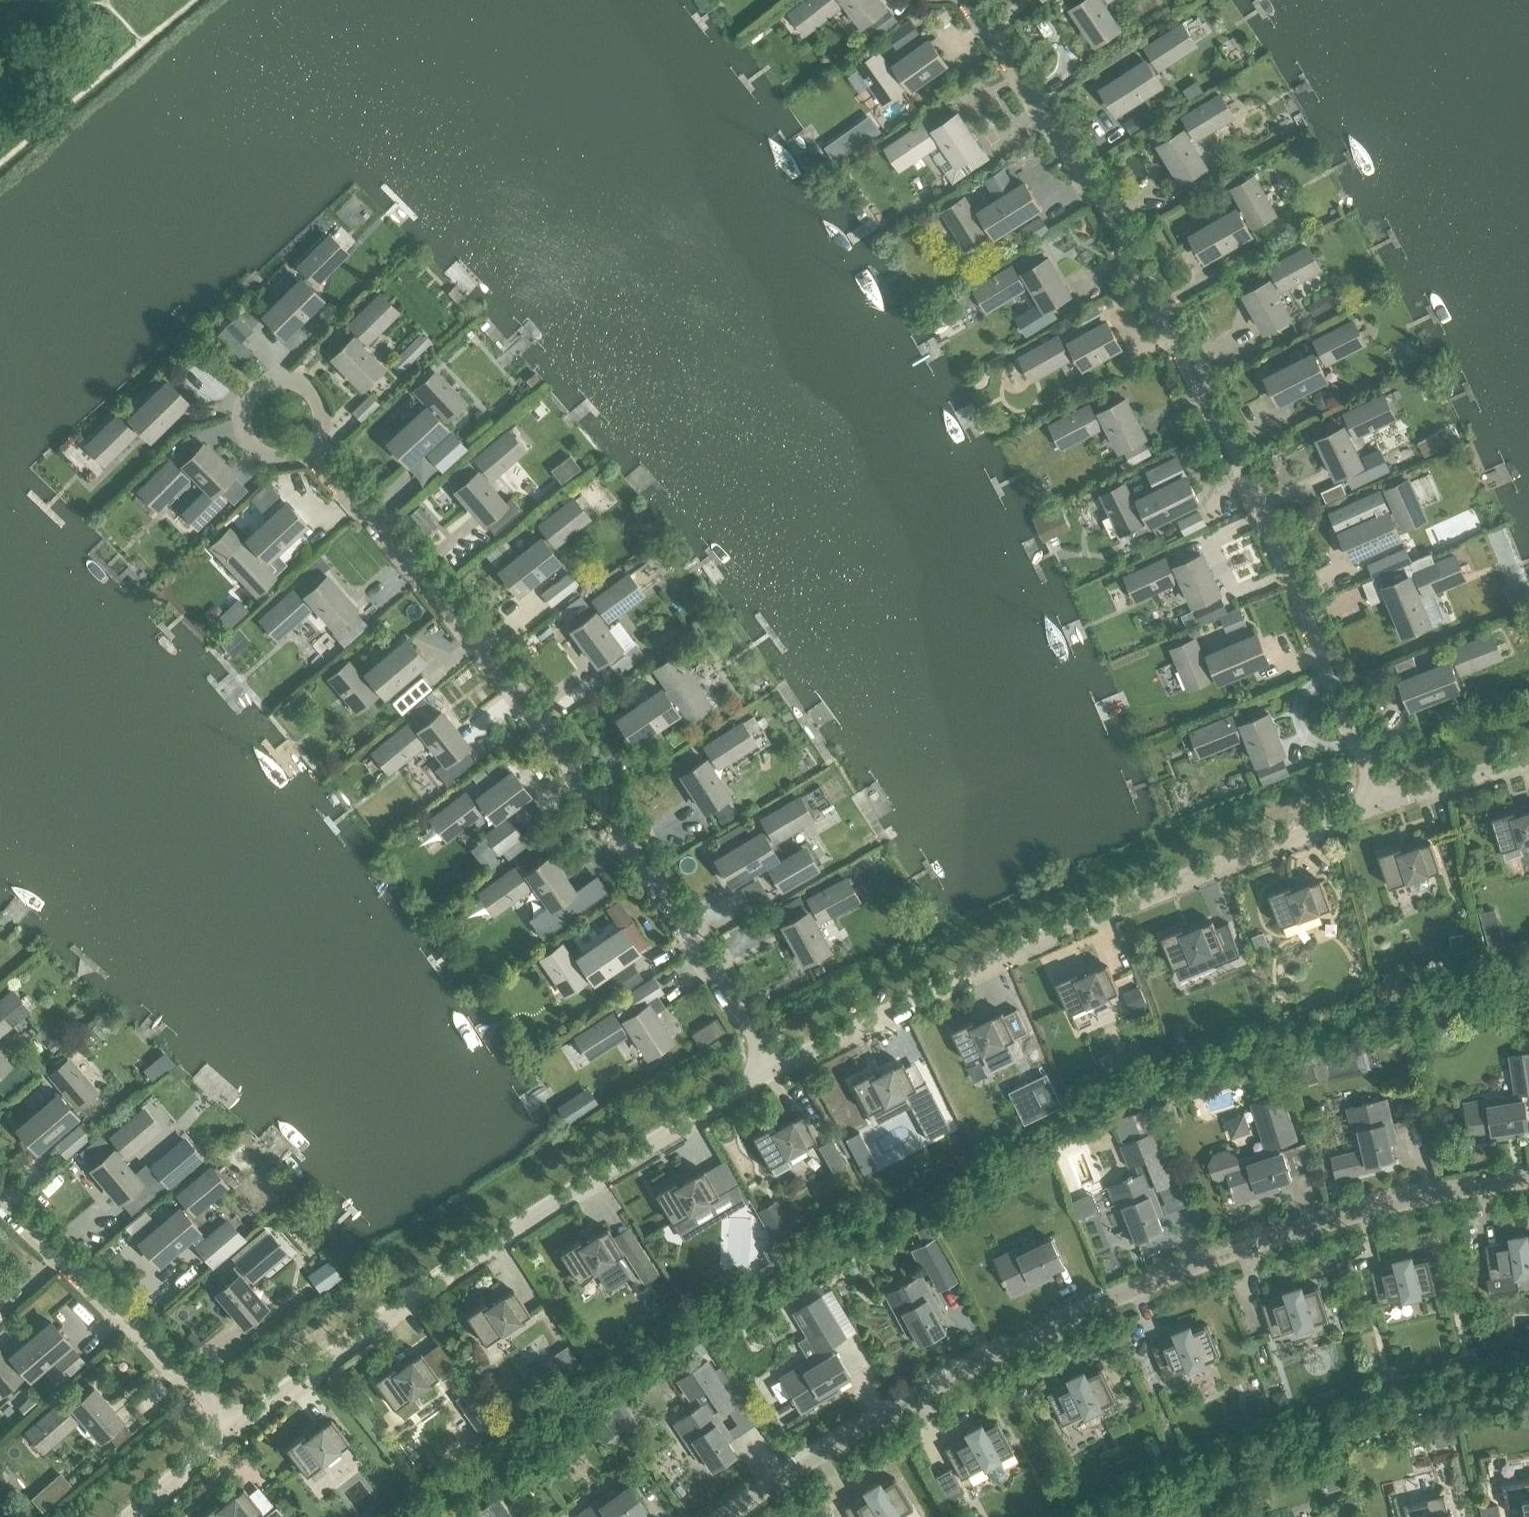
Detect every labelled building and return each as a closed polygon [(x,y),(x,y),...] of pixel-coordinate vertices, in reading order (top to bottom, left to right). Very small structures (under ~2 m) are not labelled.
[(791,14),(805,32),(838,6),(837,4),(842,0),(810,0),(791,14)] [(885,8),(879,0),(843,0),(863,25),(885,8)] [(1072,9),(1095,44),(1119,28),(1101,1),(1102,0),(1084,0),(1072,9)] [(865,27),(873,38),(895,21),(887,11),(865,27)] [(909,19),(887,35),(898,51),(920,35),(909,19)] [(1183,26),(1147,49),(1154,59),(1147,63),(1146,61),(1102,89),(1117,113),(1161,84),(1152,70),(1158,66),(1159,67),(1195,44),(1183,26)] [(929,41),(895,65),(896,67),(890,72),(877,54),(859,66),(884,101),(902,88),(895,78),(901,74),(911,88),(946,64),(929,41)] [(1221,96),(1185,118),(1191,128),(1184,132),(1183,130),(1159,145),(1181,181),(1205,167),(1189,139),(1195,135),(1196,137),(1232,115),(1221,96)] [(1143,109),(1124,121),(1131,133),(1150,121),(1143,109)] [(966,160),(981,149),(958,114),(934,130),(935,131),(929,135),(922,126),(887,149),(899,168),(935,144),(934,142),(939,138),(957,164),(947,171),(954,180),(971,168),(966,160)] [(1212,168),(1188,183),(1196,197),(1220,181),(1212,168)] [(1255,225),(1274,214),(1252,178),(1233,189),(1244,208),(1238,212),(1237,210),(1191,236),(1205,260),(1251,234),(1242,219),(1249,215),(1255,225)] [(1024,184),(980,212),(981,214),(975,218),(963,199),(944,211),(967,247),(986,235),(979,225),(986,221),(995,236),(1040,208),(1024,184)] [(1041,216),(1025,226),(1033,239),(1049,229),(1041,216)] [(329,237),(299,267),(308,275),(302,281),(300,279),(263,316),(283,336),(320,299),(308,286),(314,281),(315,282),(345,252),(329,237)] [(1038,243),(1019,255),(1026,267),(1045,256),(1038,243)] [(1308,248),(1271,269),(1277,279),(1270,282),(1269,281),(1245,294),(1265,331),(1290,318),(1274,290),(1281,286),(1282,288),(1319,268),(1308,248)] [(1041,302),(1045,309),(1051,306),(1069,295),(1048,258),(1023,273),(1024,274),(1018,278),(1012,268),(976,290),(987,309),(1023,287),(1022,285),(1029,281),(1041,302)] [(380,295),(350,325),(358,334),(353,339),(352,337),(332,357),(361,387),(381,367),(359,344),(364,339),(365,341),(396,311),(380,295)] [(1325,295),(1308,305),(1313,315),(1331,306),(1325,295)] [(1041,302),(1015,317),(1026,335),(1057,317),(1051,306),(1045,309),(1041,302)] [(1079,316),(1085,328),(1103,318),(1096,306),(1079,316)] [(237,314),(225,326),(240,341),(252,329),(237,314)] [(1083,367),(1120,347),(1106,322),(1069,343),(1071,345),(1064,348),(1058,338),(1021,359),(1032,378),(1069,357),(1068,356),(1075,352),(1083,367)] [(1354,323),(1316,342),(1321,353),(1314,356),(1313,354),(1267,378),(1279,403),(1326,379),(1318,364),(1325,360),(1326,362),(1364,342),(1354,323)] [(447,419),(463,404),(434,373),(418,387),(433,404),(428,409),(426,407),(387,443),(407,463),(445,428),(433,415),(439,410),(447,419)] [(534,373),(525,381),(532,389),(541,381),(534,373)] [(166,382),(129,419),(131,420),(125,426),(117,417),(87,447),(102,463),(132,433),(131,432),(137,426),(149,439),(186,402),(166,382)] [(1315,394),(1313,399),(1315,404),(1318,407),(1323,409),(1328,407),(1330,401),(1329,397),(1325,392),(1320,391),(1315,394)] [(1355,435),(1393,417),(1384,397),(1346,415),(1351,426),(1344,429),(1343,427),(1318,439),(1336,478),(1362,465),(1348,436),(1354,433),(1355,435)] [(1105,421),(1120,450),(1145,437),(1125,399),(1100,412),(1101,414),(1095,417),(1089,407),(1052,426),(1062,446),(1099,426),(1098,425),(1105,421)] [(508,432),(476,460),(483,469),(478,473),(476,472),(455,490),(483,523),(504,504),(483,479),(489,475),(490,476),(522,449),(508,432)] [(187,434),(170,451),(183,463),(200,447),(187,434)] [(1144,441),(1124,451),(1131,463),(1150,453),(1144,441)] [(215,491),(232,474),(202,444),(200,447),(183,463),(182,464),(183,465),(178,470),(170,462),(140,492),(155,508),(185,478),(184,476),(189,471),(207,489),(183,513),(197,527),(224,500),(215,491)] [(1151,525),(1198,502),(1177,459),(1148,473),(1157,491),(1139,500),(1140,502),(1133,505),(1123,485),(1103,495),(1122,533),(1141,523),(1136,513),(1143,509),(1151,525)] [(1404,529),(1424,520),(1407,481),(1387,490),(1396,510),(1389,514),(1379,492),(1331,513),(1338,529),(1339,529),(1341,532),(1340,533),(1352,559),(1399,537),(1392,521),(1399,518),(1404,529)] [(267,482),(250,498),(264,513),(281,497),(267,482)] [(1341,482),(1321,491),(1326,502),(1346,493),(1341,482)] [(573,500),(540,526),(547,535),(541,540),(540,538),(499,571),(517,593),(558,560),(546,547),(552,542),(554,543),(587,517),(573,500)] [(285,504),(247,539),(249,541),(243,546),(228,530),(212,545),(256,593),(272,578),(269,575),(275,569),(266,560),(305,524),(285,504)] [(1199,511),(1178,521),(1185,535),(1206,525),(1199,511)] [(1158,538),(1144,544),(1148,554),(1162,547),(1158,538)] [(505,540),(486,555),(493,564),(512,549),(505,540)] [(1380,575),(1412,561),(1406,548),(1369,565),(1374,578),(1380,575)] [(1425,594),(1464,577),(1455,557),(1435,565),(1431,554),(1412,561),(1380,575),(1389,595),(1387,596),(1403,635),(1430,624),(1417,594),(1424,592),(1425,594)] [(1180,576),(1193,605),(1219,593),(1202,555),(1176,566),(1177,568),(1170,571),(1165,561),(1127,578),(1136,598),(1174,581),(1173,579),(1180,576)] [(321,556),(300,574),(309,584),(330,566),(321,556)] [(333,626),(354,608),(326,576),(305,595),(306,596),(301,601),(293,592),(261,620),(276,637),(307,609),(306,607),(311,602),(333,626)] [(628,576),(594,601),(601,610),(595,615),(594,613),(571,630),(596,664),(606,657),(617,673),(640,655),(633,645),(623,653),(619,647),(600,621),(606,617),(607,619),(641,593),(628,576)] [(580,595),(558,612),(565,621),(587,605),(580,595)] [(1214,601),(1196,609),(1201,621),(1219,612),(1214,601)] [(1239,609),(1221,617),(1227,631),(1245,623),(1239,609)] [(239,628),(221,644),(232,657),(250,641),(239,628)] [(1219,681),(1268,661),(1257,635),(1209,655),(1209,657),(1202,660),(1194,640),(1173,649),(1190,688),(1210,679),(1205,668),(1213,665),(1219,681)] [(1461,671),(1500,656),(1492,635),(1453,651),(1457,662),(1450,665),(1449,663),(1419,674),(1402,681),(1400,682),(1411,708),(1459,689),(1453,672),(1460,670),(1461,671)] [(406,640),(365,673),(367,675),(361,680),(347,663),(330,678),(357,710),(374,696),(366,687),(372,682),(384,695),(424,661),(406,640)] [(708,706),(698,691),(673,657),(655,669),(668,687),(661,692),(660,690),(617,720),(633,743),(683,708),(690,719),(708,706)] [(1413,657),(1395,664),(1402,681),(1419,674),(1413,657)] [(421,676),(392,701),(402,713),(431,688),(421,676)] [(294,695),(281,705),(292,718),(305,708),(294,695)] [(463,748),(467,745),(440,712),(418,730),(419,731),(414,736),(406,727),(373,753),(387,770),(420,744),(419,742),(424,737),(444,762),(445,763),(463,748)] [(1245,733),(1257,764),(1284,753),(1268,714),(1242,724),(1242,726),(1236,728),(1231,718),(1192,733),(1200,754),(1240,738),(1239,736),(1245,733)] [(741,724),(705,747),(711,757),(705,761),(705,760),(681,775),(704,810),(727,795),(710,768),(716,764),(717,766),(753,743),(741,724)] [(444,762),(435,769),(447,784),(475,762),(463,748),(445,763),(444,762)] [(1282,757),(1257,767),(1264,784),(1289,774),(1282,757)] [(495,761),(485,768),(492,777),(502,770),(495,761)] [(482,769),(472,777),(477,784),(488,776),(482,769)] [(511,772),(477,797),(478,799),(472,804),(465,795),(431,820),(445,838),(478,812),(477,811),(483,806),(494,820),(528,794),(511,772)] [(798,799),(762,820),(768,831),(761,835),(760,833),(715,860),(730,884),(765,863),(781,890),(816,869),(804,850),(779,865),(774,857),(775,857),(766,842),(772,838),(773,839),(809,818),(798,799)] [(727,801),(713,811),(721,823),(735,814),(727,801)] [(1520,814),(1521,816),(1515,817),(1514,811),(1491,818),(1501,850),(1503,850),(1506,859),(1521,854),(1518,845),(1523,844),(1523,842),(1528,840),(1528,811),(1520,814)] [(485,836),(498,853),(521,836),(507,819),(485,836)] [(1425,875),(1440,870),(1431,844),(1419,849),(1418,846),(1407,850),(1407,852),(1402,853),(1400,847),(1378,854),(1389,887),(1411,879),(1412,883),(1415,885),(1418,885),(1424,883),(1426,881),(1426,878),(1425,875)] [(573,891),(548,857),(525,873),(526,875),(521,879),(514,869),(479,894),(492,912),(527,887),(525,886),(531,881),(550,908),(534,919),(546,935),(590,904),(578,887),(573,891)] [(845,879),(808,900),(814,910),(808,914),(807,912),(782,926),(802,963),(827,949),(811,921),(818,917),(819,919),(856,899),(845,879)] [(1316,913),(1331,907),(1321,882),(1309,887),(1308,884),(1297,888),(1298,890),(1293,892),(1290,886),(1269,894),(1281,926),(1302,918),(1302,917),(1316,911),(1316,913)] [(798,896),(773,910),(782,926),(807,912),(798,896)] [(619,900),(606,909),(619,929),(620,928),(631,921),(632,920),(619,900)] [(1214,967),(1239,957),(1228,923),(1215,928),(1213,923),(1201,928),(1200,926),(1189,930),(1190,932),(1185,934),(1182,928),(1161,936),(1174,968),(1194,960),(1199,972),(1214,966),(1214,967)] [(1499,927),(1484,931),(1491,955),(1506,951),(1499,927)] [(621,929),(577,958),(579,960),(572,964),(560,946),(542,958),(565,994),(583,981),(577,971),(583,967),(593,981),(636,952),(621,929)] [(1264,933),(1251,937),(1256,951),(1269,947),(1264,933)] [(1464,934),(1449,937),(1452,950),(1466,947),(1464,934)] [(631,963),(611,977),(621,992),(642,978),(631,963)] [(1104,998),(1118,992),(1108,967),(1096,973),(1095,970),(1084,975),(1084,976),(1080,979),(1077,973),(1056,982),(1069,1013),(1091,1004),(1090,1003),(1104,997),(1104,998)] [(670,1040),(653,1014),(661,1009),(653,996),(660,991),(652,980),(614,1005),(624,1021),(618,1025),(612,1015),(576,1038),(588,1057),(624,1034),(623,1032),(629,1028),(646,1055),(670,1040)] [(1139,987),(1123,994),(1132,1013),(1148,1006),(1139,987)] [(0,1002),(0,1031),(27,1008),(13,992),(0,1002)] [(1017,1009),(1004,1015),(1015,1037),(1028,1031),(1017,1009)] [(1005,1043),(1015,1038),(1015,1037),(1004,1015),(1003,1014),(992,1020),(991,1017),(980,1023),(981,1024),(976,1027),(973,1021),(952,1031),(967,1062),(984,1053),(993,1070),(1013,1060),(1005,1043)] [(9,1064),(0,1053),(0,1071),(9,1064)] [(1308,1053),(1287,1059),(1295,1087),(1316,1081),(1308,1053)] [(1528,1093),(1528,1053),(1522,1054),(1509,1056),(1516,1101),(1500,1103),(1499,1097),(1470,1102),(1472,1117),(1466,1117),(1467,1123),(1465,1124),(1466,1128),(1468,1128),(1470,1143),(1505,1137),(1504,1131),(1528,1128),(1524,1100),(1523,1094),(1528,1093)] [(78,1107),(95,1092),(67,1060),(51,1074),(65,1091),(59,1096),(57,1095),(18,1129),(36,1150),(76,1116),(64,1103),(70,1097),(78,1107)] [(0,1078),(0,1091),(3,1094),(29,1072),(20,1061),(0,1078)] [(920,1099),(914,1088),(902,1064),(890,1070),(889,1068),(878,1073),(879,1075),(874,1077),(871,1071),(851,1082),(866,1113),(885,1103),(891,1114),(909,1105),(927,1140),(949,1128),(930,1093),(920,1099)] [(1257,1090),(1273,1085),(1269,1072),(1253,1078),(1257,1090)] [(1296,1139),(1282,1094),(1251,1104),(1266,1151),(1238,1160),(1236,1155),(1227,1150),(1215,1154),(1210,1164),(1213,1176),(1223,1181),(1229,1179),(1230,1185),(1228,1185),(1230,1190),(1232,1189),(1236,1203),(1270,1192),(1269,1187),(1291,1179),(1283,1152),(1279,1153),(1277,1146),(1296,1139)] [(571,1097),(556,1107),(567,1124),(582,1114),(571,1097)] [(1389,1135),(1395,1134),(1386,1099),(1372,1103),(1371,1101),(1367,1102),(1367,1104),(1347,1109),(1357,1151),(1331,1157),(1337,1179),(1373,1170),(1371,1164),(1394,1159),(1389,1135)] [(1174,1111),(1171,1104),(1159,1108),(1163,1121),(1170,1118),(1174,1111)] [(144,1111),(112,1138),(119,1147),(114,1152),(113,1150),(91,1169),(119,1201),(140,1183),(119,1158),(125,1153),(126,1155),(158,1127),(144,1111)] [(801,1148),(815,1140),(802,1117),(790,1123),(789,1121),(779,1127),(779,1128),(775,1131),(772,1125),(751,1136),(768,1166),(770,1165),(775,1173),(788,1165),(784,1157),(788,1155),(788,1153),(801,1146),(801,1148)] [(82,1123),(56,1146),(65,1156),(91,1134),(82,1123)] [(1097,1124),(1087,1129),(1092,1140),(1102,1135),(1097,1124)] [(1129,1166),(1135,1164),(1140,1175),(1133,1178),(1132,1176),(1127,1178),(1128,1180),(1123,1182),(1125,1188),(1111,1193),(1122,1221),(1128,1218),(1136,1241),(1163,1230),(1154,1208),(1160,1205),(1152,1185),(1155,1184),(1157,1188),(1174,1181),(1154,1132),(1121,1146),(1129,1166)] [(185,1136),(148,1167),(151,1170),(164,1187),(166,1189),(203,1159),(185,1136)] [(831,1139),(818,1147),(832,1172),(845,1164),(831,1139)] [(211,1169),(179,1196),(186,1205),(181,1210),(179,1208),(139,1242),(158,1264),(189,1237),(212,1264),(242,1239),(228,1222),(206,1241),(197,1230),(198,1230),(186,1216),(192,1212),(193,1213),(225,1185),(211,1169)] [(704,1203),(717,1195),(704,1172),(693,1179),(691,1176),(681,1183),(682,1184),(677,1187),(674,1181),(654,1193),(671,1223),(674,1221),(678,1229),(692,1221),(687,1213),(691,1211),(691,1209),(703,1202),(704,1203)] [(1165,1188),(1172,1207),(1185,1203),(1177,1184),(1165,1188)] [(775,1200),(757,1211),(774,1240),(792,1229),(775,1200)] [(152,1220),(136,1201),(117,1217),(133,1236),(152,1220)] [(927,1226),(916,1232),(922,1244),(933,1238),(927,1226)] [(264,1229),(232,1257),(245,1271),(239,1276),(238,1275),(224,1287),(216,1293),(244,1325),(266,1307),(244,1282),(250,1278),(251,1279),(284,1252),(264,1229)] [(622,1253),(608,1230),(597,1237),(595,1235),(585,1241),(586,1243),(582,1246),(578,1240),(558,1253),(577,1282),(596,1270),(608,1288),(627,1275),(616,1257),(622,1253)] [(1527,1239),(1526,1234),(1510,1237),(1511,1242),(1485,1246),(1490,1278),(1486,1279),(1489,1294),(1519,1290),(1517,1280),(1528,1278),(1528,1239),(1527,1239)] [(922,1244),(916,1247),(930,1272),(947,1263),(933,1238),(922,1244)] [(1042,1275),(1064,1265),(1051,1239),(1030,1249),(1027,1244),(1000,1256),(1007,1270),(1001,1273),(1004,1278),(1002,1279),(1004,1283),(1006,1282),(1012,1296),(1044,1281),(1042,1275)] [(632,1265),(648,1290),(663,1281),(647,1255),(632,1265)] [(1420,1294),(1436,1290),(1428,1257),(1412,1261),(1411,1256),(1395,1260),(1396,1265),(1370,1271),(1379,1305),(1404,1298),(1405,1303),(1421,1299),(1420,1294)] [(328,1259),(307,1275),(321,1293),(341,1278),(328,1259)] [(232,1267),(217,1280),(224,1287),(238,1275),(232,1267)] [(210,1272),(200,1280),(207,1287),(216,1279),(210,1272)] [(932,1310),(937,1307),(920,1275),(907,1282),(906,1281),(902,1283),(903,1285),(897,1288),(900,1293),(887,1300),(901,1326),(907,1323),(918,1344),(943,1331),(932,1310)] [(1313,1324),(1329,1319),(1318,1286),(1302,1291),(1301,1287),(1285,1292),(1287,1296),(1262,1304),(1272,1337),(1297,1329),(1299,1333),(1314,1328),(1313,1324)] [(516,1322),(529,1313),(514,1291),(503,1298),(501,1296),(491,1303),(492,1304),(488,1307),(484,1302),(465,1315),(484,1344),(504,1330),(503,1329),(515,1321),(516,1322)] [(827,1348),(844,1337),(820,1296),(792,1313),(817,1355),(779,1378),(790,1396),(788,1397),(791,1401),(792,1400),(800,1413),(831,1395),(828,1389),(848,1377),(834,1352),(831,1354),(827,1348)] [(11,1356),(13,1358),(7,1363),(0,1355),(0,1389),(3,1393),(20,1379),(12,1369),(18,1364),(29,1378),(69,1344),(51,1322),(11,1356)] [(1204,1362),(1220,1356),(1207,1324),(1192,1331),(1190,1326),(1175,1332),(1176,1337),(1152,1347),(1165,1378),(1189,1368),(1191,1373),(1206,1367),(1204,1362)] [(192,1331),(184,1337),(189,1344),(198,1338),(192,1331)] [(566,1346),(554,1354),(568,1375),(580,1366),(566,1346)] [(73,1349),(46,1373),(56,1385),(84,1361),(73,1349)] [(425,1385),(437,1376),(421,1355),(411,1362),(409,1360),(400,1367),(401,1369),(396,1372),(393,1366),(374,1380),(394,1408),(396,1406),(403,1416),(416,1407),(409,1397),(413,1394),(412,1393),(424,1384),(425,1385)] [(722,1434),(727,1431),(714,1411),(717,1409),(720,1414),(735,1404),(706,1361),(677,1380),(689,1398),(694,1394),(701,1405),(694,1409),(693,1408),(689,1410),(690,1412),(685,1415),(689,1420),(676,1429),(693,1453),(698,1450),(711,1470),(735,1454),(722,1434)] [(1101,1407),(1116,1400),(1101,1369),(1086,1376),(1084,1372),(1069,1379),(1071,1383),(1048,1394),(1062,1425),(1086,1414),(1088,1418),(1103,1411),(1101,1407)] [(115,1446),(131,1433),(93,1388),(72,1407),(73,1408),(68,1413),(60,1404),(28,1432),(42,1448),(74,1421),(73,1419),(78,1414),(100,1439),(105,1434),(115,1446)] [(469,1389),(455,1399),(487,1442),(501,1431),(469,1389)] [(1262,1394),(1246,1400),(1253,1419),(1270,1413),(1262,1394)] [(31,1395),(19,1406),(25,1413),(37,1402),(31,1395)] [(621,1400),(611,1407),(613,1410),(625,1428),(626,1431),(637,1424),(621,1400)] [(613,1410),(602,1418),(603,1420),(613,1436),(625,1428),(613,1410)] [(603,1420),(593,1427),(603,1443),(613,1436),(603,1420)] [(336,1451),(348,1442),(332,1421),(321,1429),(320,1426),(310,1434),(311,1435),(307,1438),(303,1433),(285,1448),(306,1475),(308,1473),(313,1480),(326,1471),(320,1464),(324,1460),(323,1459),(335,1450),(336,1451)] [(997,1459),(1012,1451),(996,1421),(981,1429),(979,1425),(964,1432),(967,1437),(943,1449),(960,1479),(983,1467),(991,1481),(997,1483),(1003,1479),(1005,1473),(997,1459)] [(1454,1426),(1433,1430),(1436,1446),(1457,1442),(1454,1426)] [(962,1491),(949,1468),(934,1477),(946,1499),(962,1491)] [(1338,1473),(1324,1477),(1329,1491),(1342,1487),(1338,1473)] [(60,1474),(31,1498),(42,1512),(71,1487),(60,1474)] [(1501,1482),(1506,1508),(1524,1504),(1526,1516),(1528,1516),(1528,1477),(1501,1482)] [(912,1507),(894,1478),(879,1486),(877,1482),(863,1491),(866,1495),(843,1509),(848,1516),(898,1516),(897,1516),(912,1507)] [(645,1508),(628,1485),(608,1499),(605,1494),(581,1512),(585,1516),(633,1516),(645,1508)] [(261,1510),(244,1489),(234,1497),(232,1495),(223,1503),(224,1504),(220,1508),(216,1503),(198,1516),(252,1516),(261,1510)] [(1448,1514),(1443,1495),(1404,1504),(1407,1516),(1453,1516),(1452,1513),(1448,1514)] [(487,1506),(495,1516),(508,1516),(510,1515),(497,1498),(487,1506)] [(1480,1507),(1482,1516),(1500,1516),(1498,1504),(1480,1507)] [(275,1509),(265,1516),(282,1516),(275,1509)]
